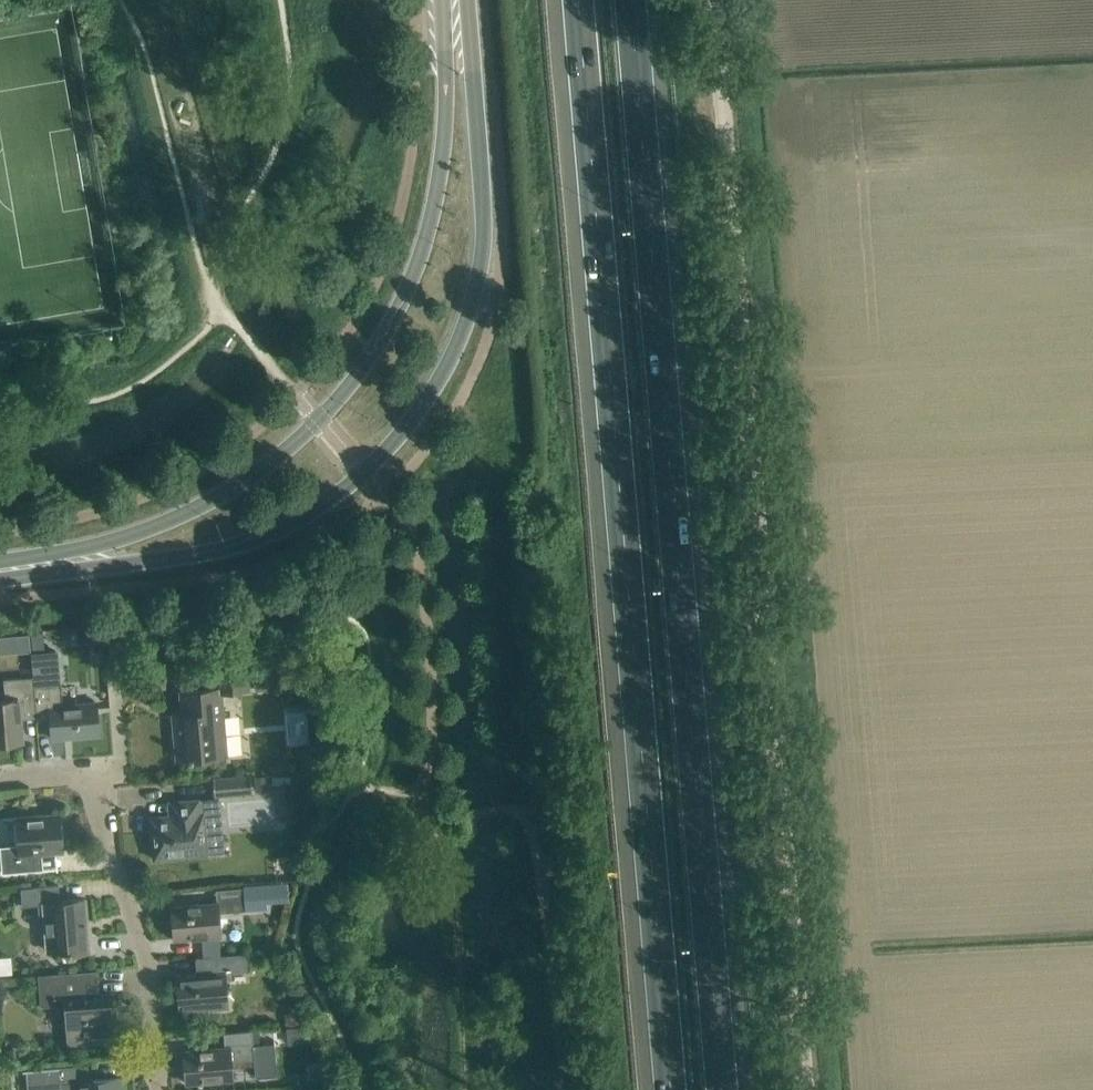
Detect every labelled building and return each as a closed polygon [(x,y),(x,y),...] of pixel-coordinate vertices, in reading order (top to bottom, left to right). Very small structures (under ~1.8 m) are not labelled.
[(30,633),(18,634),(19,651),(32,650),(30,633)] [(235,669),(215,671),(217,688),(181,692),(184,725),(174,726),(177,759),(189,758),(189,760),(194,760),(194,757),(222,755),(220,736),(226,736),(222,692),(250,690),(248,672),(235,669)] [(37,717),(34,682),(35,682),(35,676),(5,679),(7,700),(0,701),(0,743),(23,741),(22,718),(37,717)] [(265,677),(255,677),(256,688),(266,687),(265,677)] [(61,705),(59,680),(35,682),(34,682),(37,717),(38,722),(51,721),(53,738),(100,734),(97,702),(61,705)] [(252,772),(213,776),(214,793),(253,790),(252,772)] [(280,774),(272,775),(273,785),(280,784),(280,774)] [(270,775),(255,776),(256,789),(271,788),(270,775)] [(199,813),(198,799),(179,801),(180,814),(151,817),(155,859),(207,854),(204,813),(199,813)] [(35,854),(63,852),(60,813),(16,817),(19,845),(1,847),(3,872),(37,870),(35,854)] [(69,950),(70,955),(74,955),(73,953),(85,952),(85,948),(90,947),(85,899),(60,901),(59,884),(20,888),(22,906),(38,905),(40,926),(45,926),(48,952),(69,950)] [(245,886),(245,888),(246,909),(246,910),(269,908),(267,884),(245,886)] [(220,937),(219,913),(219,910),(246,909),(245,888),(217,890),(217,903),(172,906),(174,939),(220,937)] [(227,1007),(224,974),(223,971),(249,969),(248,954),(217,956),(195,958),(195,959),(204,958),(205,973),(178,975),(180,1010),(227,1007)] [(92,970),(49,973),(39,974),(41,1006),(67,1004),(71,1042),(119,1039),(115,993),(93,995),(92,970)] [(316,1044),(310,1026),(287,1028),(289,1045),(316,1044)] [(230,1057),(254,1054),(256,1077),(277,1075),(275,1043),(261,1044),(260,1031),(252,1032),(252,1030),(224,1032),(225,1047),(184,1050),(187,1082),(232,1078),(230,1057)] [(32,1089),(123,1089),(122,1077),(90,1080),(88,1064),(23,1069),(24,1071),(30,1070),(32,1089)]
